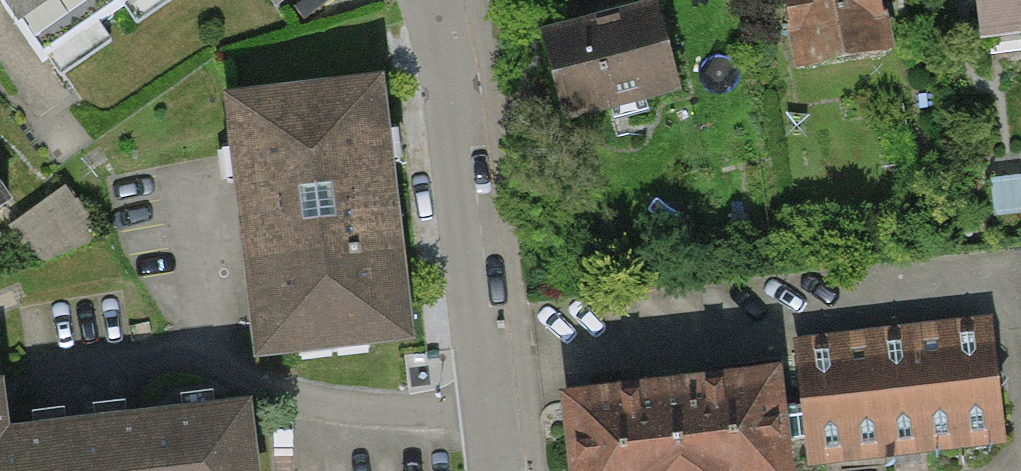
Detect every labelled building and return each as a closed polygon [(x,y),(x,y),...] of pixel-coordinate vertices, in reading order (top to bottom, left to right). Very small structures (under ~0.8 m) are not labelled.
[(44,85),(169,0),(0,0),(0,21),(44,85)] [(795,79),(891,58),(878,0),(778,0),(795,79)] [(979,47),(1020,41),(1020,0),(972,0),(979,47)] [(648,6),(537,39),(563,129),(674,97),(648,6)] [(406,351),(374,87),(221,105),(252,369),(406,351)] [(37,250),(101,220),(79,175),(15,205),(37,250)] [(790,345),(803,470),(824,470),(999,454),(986,326),(790,345)] [(561,385),(570,470),(791,470),(779,361),(561,385)] [(235,406),(73,426),(79,470),(243,470),(235,406)] [(73,426),(3,435),(0,410),(0,470),(79,470),(73,426)]
